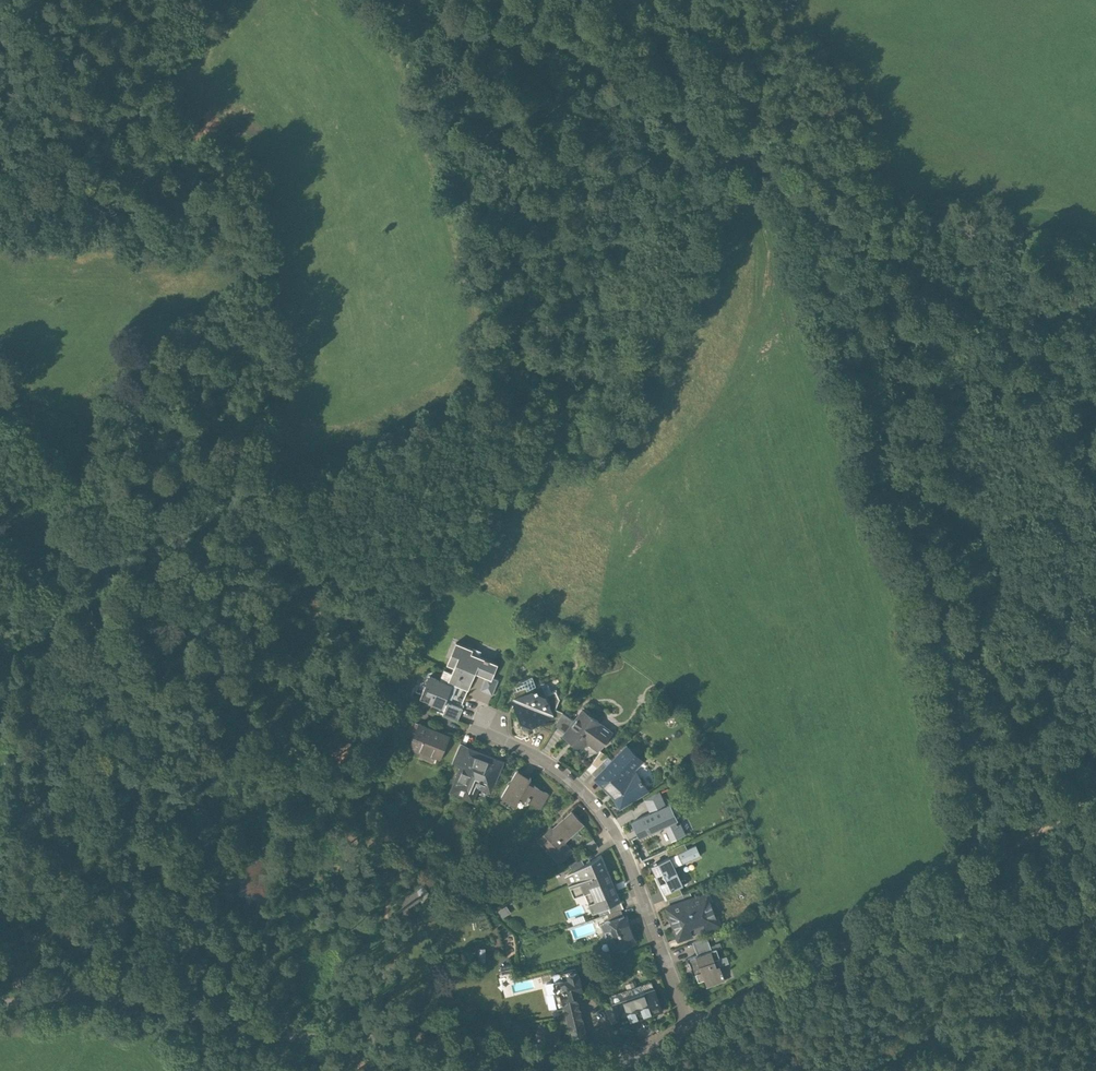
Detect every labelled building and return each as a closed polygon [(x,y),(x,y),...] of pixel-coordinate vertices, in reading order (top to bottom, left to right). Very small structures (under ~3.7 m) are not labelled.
[(456,666),(450,682),(469,690),(476,673),(487,677),(493,679),(493,677),(498,664),(472,654),(474,650),(457,643),(449,663),(456,666)] [(429,676),(426,684),(431,686),(427,694),(433,696),(429,703),(442,709),(452,686),(429,676)] [(493,677),(493,679),(487,677),(482,689),(493,694),(499,680),(493,677)] [(514,700),(526,729),(556,717),(544,687),(514,700)] [(584,711),(564,736),(583,750),(589,743),(599,751),(613,732),(584,711)] [(450,736),(419,724),(409,748),(420,753),(421,751),(441,759),(450,736)] [(504,762),(463,745),(455,763),(463,767),(453,792),(474,801),(480,787),(492,792),(504,762)] [(598,778),(597,780),(615,796),(621,808),(650,791),(635,771),(644,761),(628,746),(608,767),(598,778)] [(593,774),(598,778),(608,767),(603,762),(593,774)] [(532,779),(518,771),(503,798),(516,806),(521,797),(542,808),(550,795),(529,784),(532,779)] [(652,803),(626,819),(647,851),(661,842),(649,824),(661,817),(652,803)] [(584,824),(572,812),(553,830),(552,829),(539,841),(560,863),(573,851),(564,842),(584,824)] [(650,866),(663,894),(665,893),(678,887),(686,884),(678,866),(699,856),(694,846),(650,866)] [(591,891),(597,889),(618,879),(608,854),(572,873),(576,886),(587,882),(591,891)] [(627,899),(618,879),(597,889),(602,900),(596,903),(599,912),(615,905),(627,899)] [(678,887),(665,893),(667,900),(681,895),(678,887)] [(666,907),(678,941),(692,936),(689,929),(706,923),(709,931),(721,926),(709,892),(666,907)] [(629,907),(627,899),(615,905),(617,911),(627,908),(629,907)] [(501,917),(515,912),(512,904),(499,909),(501,917)] [(614,912),(616,919),(629,915),(627,908),(617,911),(614,912)] [(629,915),(616,919),(610,921),(620,949),(640,942),(630,914),(629,915)] [(695,941),(700,955),(713,950),(708,937),(695,941)] [(700,955),(690,959),(696,975),(698,974),(701,982),(706,980),(709,987),(727,981),(722,966),(719,967),(716,960),(721,958),(718,949),(713,950),(700,955)] [(575,1054),(603,1054),(603,1039),(588,1039),(578,993),(584,992),(580,973),(568,976),(569,980),(562,982),(563,986),(567,986),(569,992),(562,994),(575,1054)] [(657,990),(615,1006),(622,1027),(665,1012),(657,990)] [(520,1024),(518,1036),(526,1038),(528,1026),(520,1024)] [(557,1048),(561,1035),(539,1028),(535,1041),(557,1048)] [(629,1042),(620,1046),(623,1053),(632,1049),(629,1042)]
